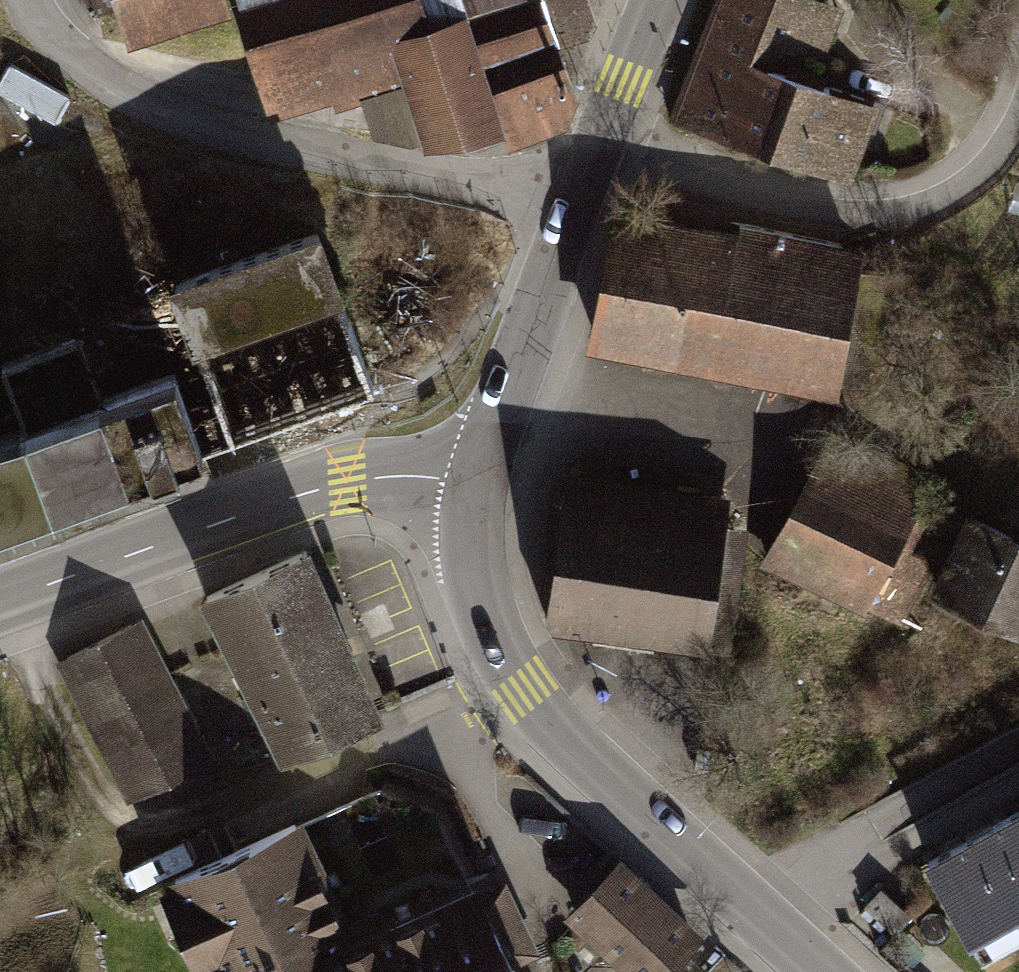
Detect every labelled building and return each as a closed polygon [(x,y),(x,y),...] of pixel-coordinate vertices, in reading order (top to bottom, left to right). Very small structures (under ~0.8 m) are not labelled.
[(130,52),(237,19),(231,0),(114,0),(130,52)] [(567,134),(581,104),(561,50),(598,34),(588,0),(231,0),(237,19),(266,125),(334,103),(338,115),(362,107),(373,142),(413,151),(425,147),(430,157),(504,143),(509,155),(567,134)] [(670,111),(852,180),(881,104),(811,78),(838,7),(820,0),(713,0),(670,111)] [(7,60),(0,74),(0,90),(52,117),(66,91),(7,60)] [(0,398),(0,505),(393,365),(332,194),(32,301),(59,377),(0,398)] [(619,206),(592,349),(837,395),(867,239),(739,215),(737,228),(619,206)] [(819,443),(760,559),(867,616),(872,607),(900,622),(922,581),(912,571),(945,507),(819,443)] [(573,467),(550,622),(713,646),(736,491),(573,467)] [(930,594),(1018,635),(1018,528),(971,505),(930,594)] [(323,539),(216,586),(289,752),(397,705),(323,539)] [(153,613),(53,666),(125,802),(225,749),(153,613)] [(160,865),(209,971),(540,971),(489,860),(363,917),(309,798),(160,865)] [(980,956),(1018,934),(1018,805),(985,824),(973,831),(925,858),(980,956)] [(560,924),(612,971),(672,971),(704,939),(620,861),(560,924)] [(881,887),(866,903),(893,929),(909,912),(881,887)]
